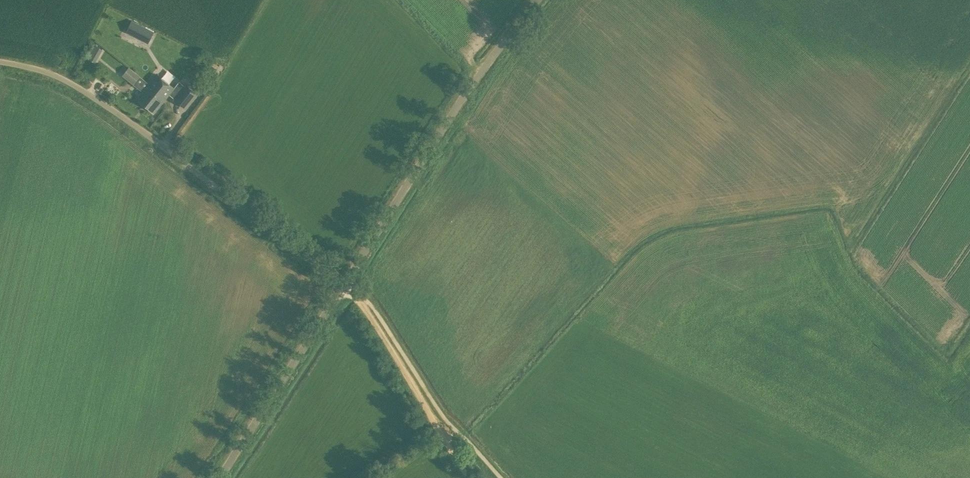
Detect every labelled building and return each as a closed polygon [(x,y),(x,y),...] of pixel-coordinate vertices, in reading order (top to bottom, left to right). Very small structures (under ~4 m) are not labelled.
[(124,32),(148,42),(153,29),(129,19),(124,32)] [(93,44),(87,58),(96,62),(102,48),(93,44)] [(156,74),(149,83),(129,67),(128,68),(158,92),(155,95),(163,101),(168,94),(174,99),(174,100),(186,109),(198,94),(186,84),(184,86),(179,81),(174,88),(156,74)] [(158,92),(128,68),(122,75),(142,92),(137,99),(154,112),(163,101),(155,95),(158,92)]
